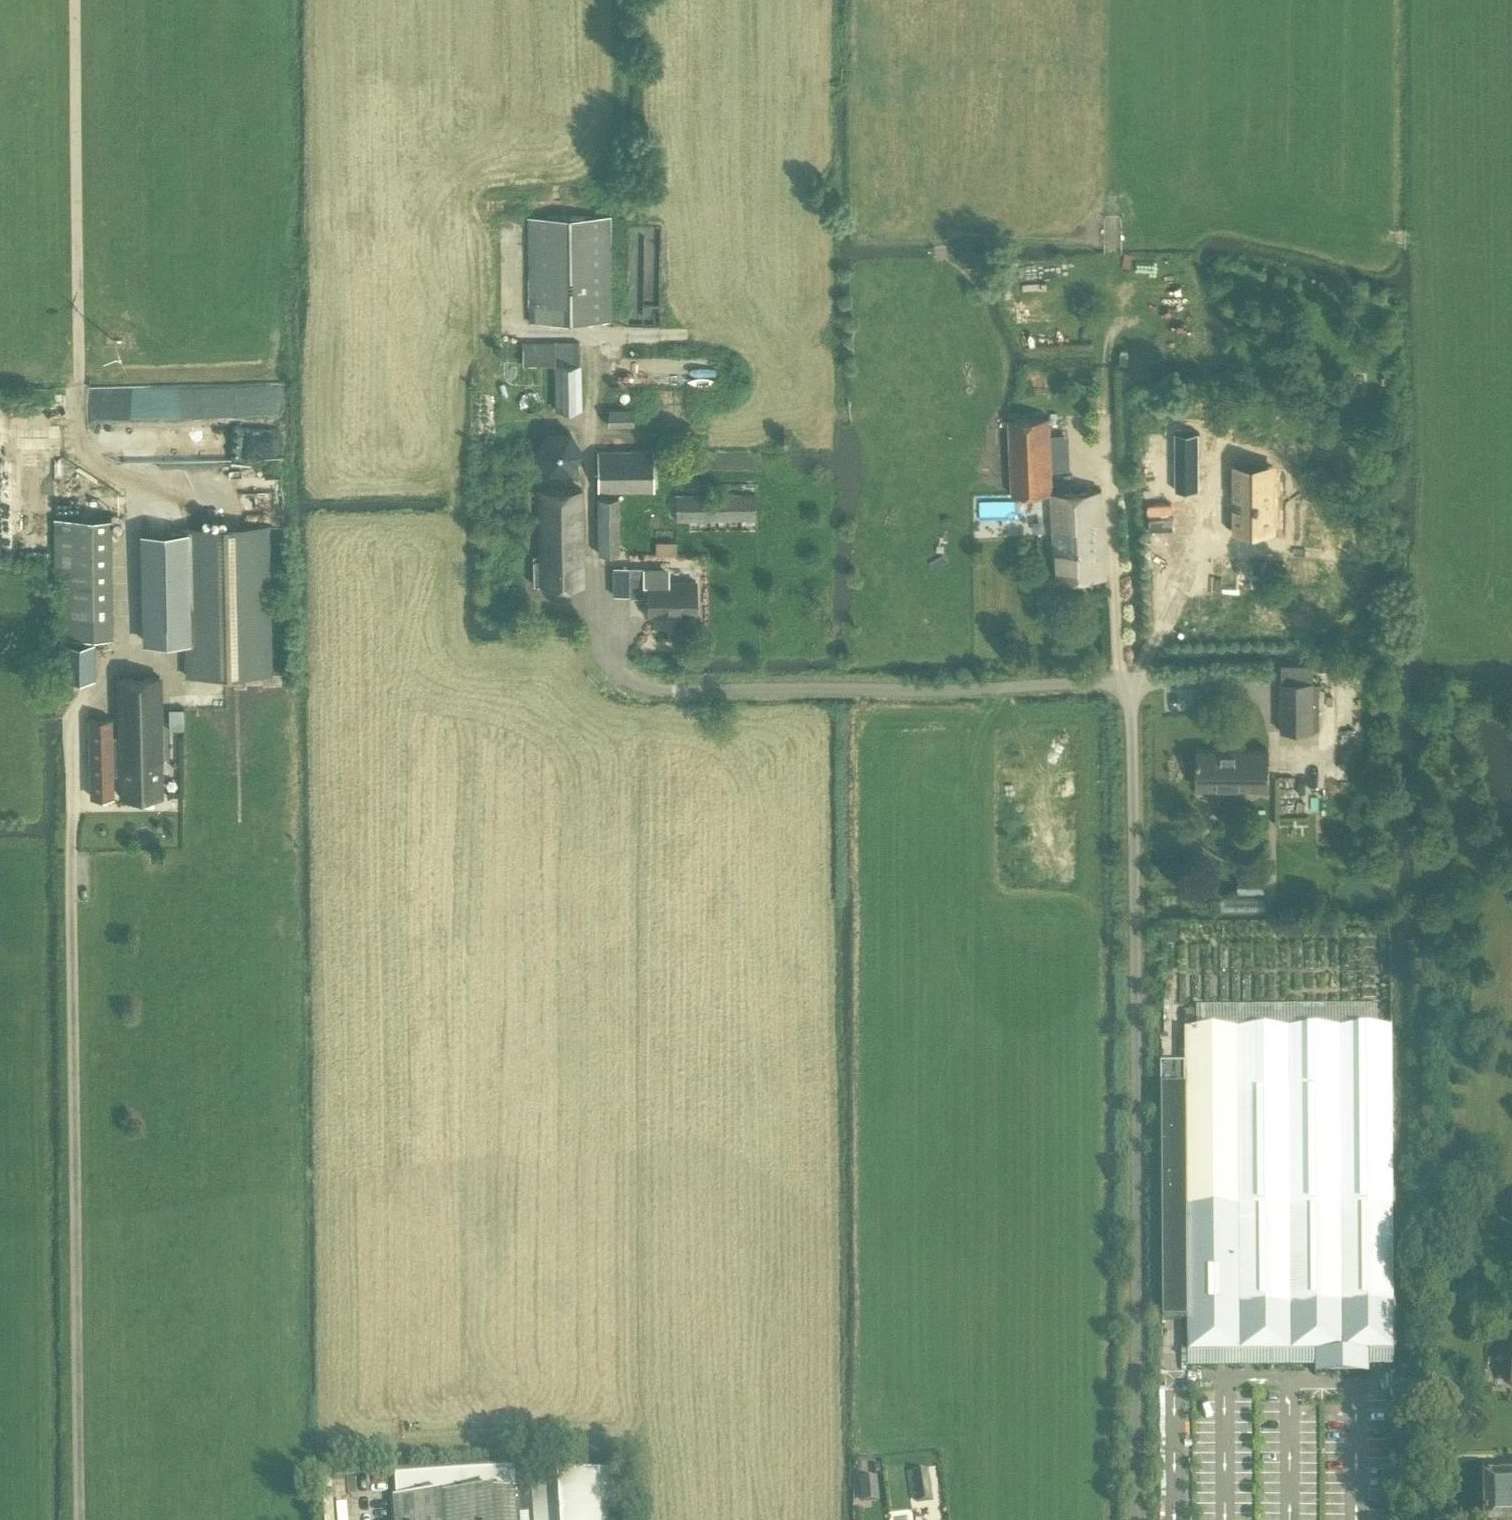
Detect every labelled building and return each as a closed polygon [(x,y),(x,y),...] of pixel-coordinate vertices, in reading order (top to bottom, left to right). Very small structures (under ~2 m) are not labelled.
[(528,323),(612,322),(611,216),(527,217),(528,323)] [(581,364),(580,364),(579,342),(522,342),(522,364),(554,364),(555,410),(582,409),(581,364)] [(608,426),(634,426),(634,409),(608,409),(608,426)] [(1103,489),(1054,492),(1050,417),(1009,419),(1012,495),(1051,493),(1055,578),(1107,577),(1103,489)] [(1182,487),(1206,487),(1206,429),(1182,429),(1182,487)] [(582,452),(570,430),(546,430),(535,451),(547,473),(571,472),(582,452)] [(598,492),(654,492),(654,450),(597,450),(598,492)] [(1234,462),(1234,527),(1273,528),(1273,462),(1234,462)] [(585,585),(584,490),(583,488),(537,488),(539,560),(534,560),(533,560),(533,585),(539,585),(585,585)] [(676,522),(756,521),(756,494),(676,495),(676,522)] [(598,554),(620,554),(619,496),(597,497),(598,554)] [(110,519),(55,519),(55,567),(64,567),(64,581),(111,581),(110,534),(110,519)] [(182,533),(141,534),(143,644),(184,643),(185,677),(273,675),(272,673),(269,525),(182,527),(182,533)] [(655,555),(677,554),(677,542),(655,542),(655,555)] [(644,597),(644,567),(629,567),(629,597),(644,597)] [(697,615),(697,580),(646,580),(646,617),(680,617),(680,615),(697,615)] [(111,581),(64,581),(64,637),(64,638),(111,638),(111,601),(111,581)] [(94,641),(64,641),(64,678),(94,677),(94,641)] [(117,735),(113,736),(114,775),(118,775),(119,798),(164,797),(161,676),(116,677),(117,712),(117,735)] [(1314,730),(1314,683),(1282,683),(1282,730),(1314,730)] [(112,718),(88,719),(90,798),(114,798),(114,775),(113,736),(112,718)] [(1269,788),(1269,750),(1199,750),(1198,788),(1269,788)] [(1367,1353),(1393,1352),(1390,1029),(1184,1031),(1184,1065),(1159,1065),(1161,1322),(1186,1322),(1186,1354),(1315,1353),(1315,1373),(1367,1373),(1367,1353)] [(393,1498),(394,1519),(616,1519),(613,1473),(556,1477),(538,1478),(537,1463),(517,1463),(394,1472),(396,1498),(393,1498)] [(1511,1482),(1511,1472),(1497,1472),(1497,1482),(1481,1482),(1481,1519),(1511,1519),(1511,1482)] [(927,1473),(913,1475),(918,1503),(931,1500),(927,1473)] [(875,1481),(862,1482),(863,1502),(877,1500),(875,1481)]
